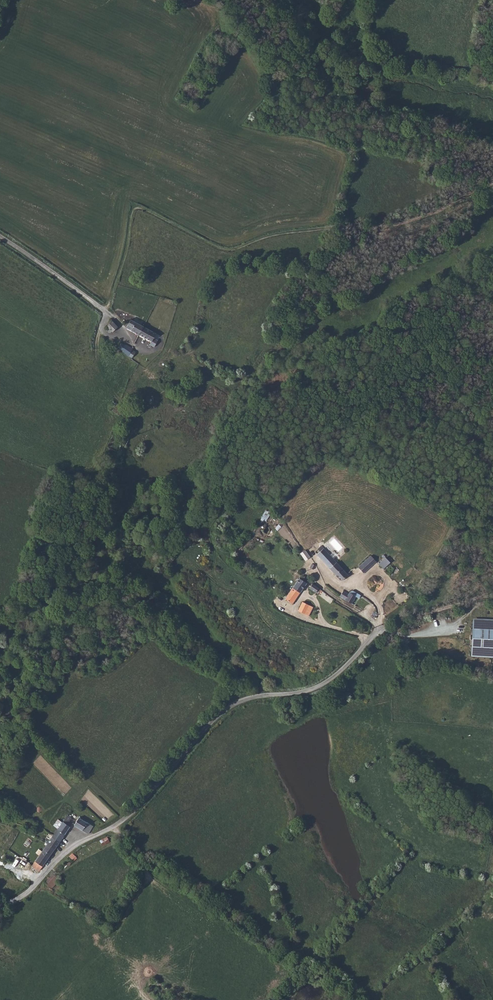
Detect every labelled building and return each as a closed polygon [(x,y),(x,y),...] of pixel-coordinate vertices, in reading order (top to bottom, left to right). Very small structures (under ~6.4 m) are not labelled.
[(137,318),(133,322),(138,326),(137,328),(144,333),(155,340),(158,342),(159,339),(157,337),(160,333),(137,318)] [(111,332),(113,334),(118,328),(112,321),(106,326),(109,330),(107,332),(110,333),(111,332)] [(155,340),(144,333),(139,339),(150,346),(151,345),(155,340)] [(132,359),(136,353),(128,346),(126,347),(121,344),(118,349),(132,359)] [(112,411),(119,416),(123,408),(117,404),(112,411)] [(268,520),(271,512),(265,510),(262,518),(268,520)] [(320,552),(316,554),(341,582),(342,582),(349,576),(348,575),(336,562),(321,547),(318,550),(320,552)] [(310,558),(310,557),(305,551),(303,553),(301,555),(306,562),(310,558)] [(371,556),(360,568),(365,573),(376,561),(371,556)] [(382,561),(380,563),(391,576),(397,570),(391,562),(386,557),(382,561)] [(286,600),(292,605),(307,585),(303,581),(303,580),(304,579),(304,577),(303,576),(301,576),(299,577),(300,579),(284,599),(286,600)] [(319,590),(312,585),(309,589),(315,593),(319,590)] [(345,590),(341,596),(351,602),(354,596),(345,590)] [(303,603),(298,612),(308,617),(313,608),(303,603)] [(468,624),(468,631),(470,631),(471,637),(466,637),(466,642),(471,642),(471,648),(469,648),(469,655),(469,658),(492,657),(492,622),(468,623),(468,624)] [(51,838),(59,843),(74,821),(66,816),(53,835),(51,838)] [(92,827),(78,818),(73,826),(88,834),(92,827)] [(39,872),(59,843),(51,838),(31,867),(39,872)] [(80,857),(76,851),(72,854),(74,856),(71,858),(74,862),(80,857)] [(30,867),(35,860),(29,856),(25,863),(30,867)] [(51,888),(60,880),(54,874),(45,882),(51,888)]
